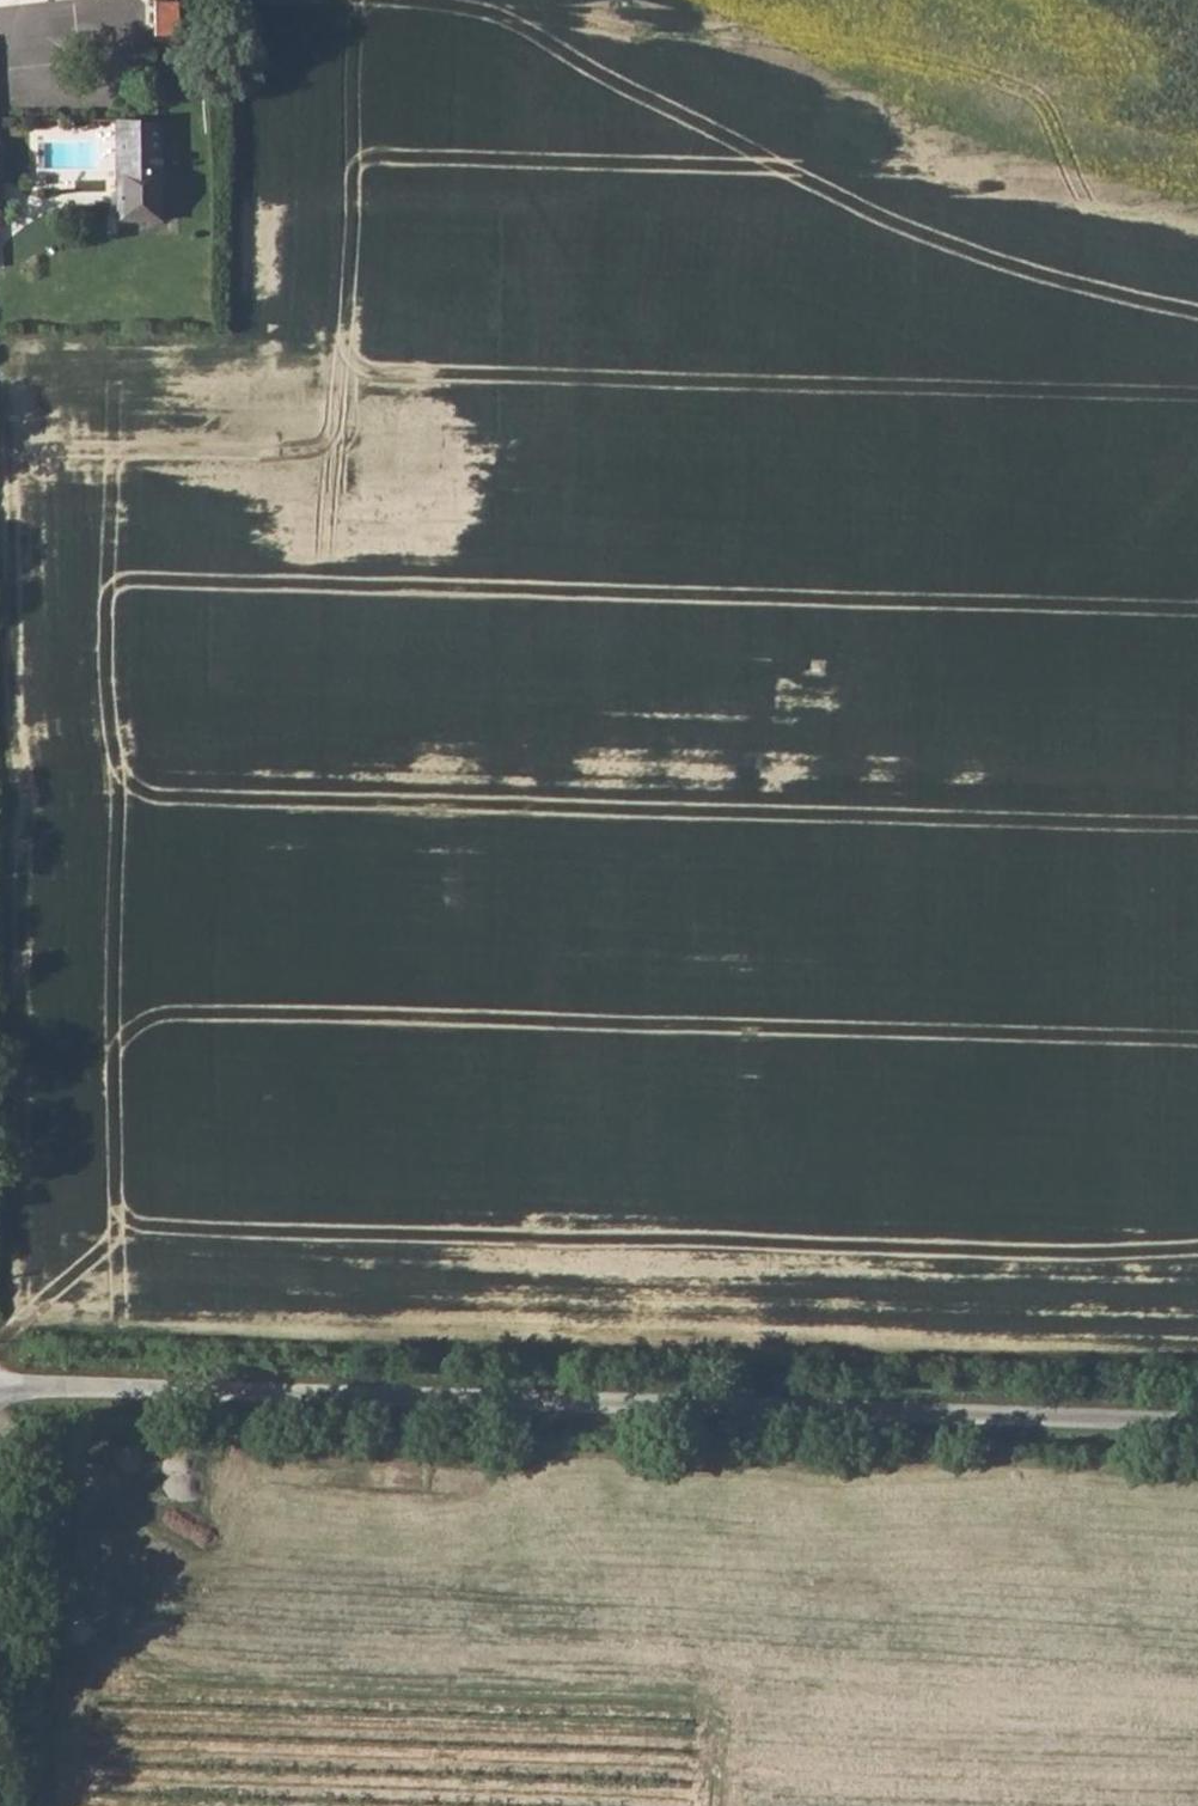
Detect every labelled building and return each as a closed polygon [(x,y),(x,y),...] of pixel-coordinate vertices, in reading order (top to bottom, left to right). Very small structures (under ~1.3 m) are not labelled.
[(149,33),(174,32),(172,0),(149,0),(149,33)] [(153,117),(111,118),(116,217),(155,217),(153,117)]
